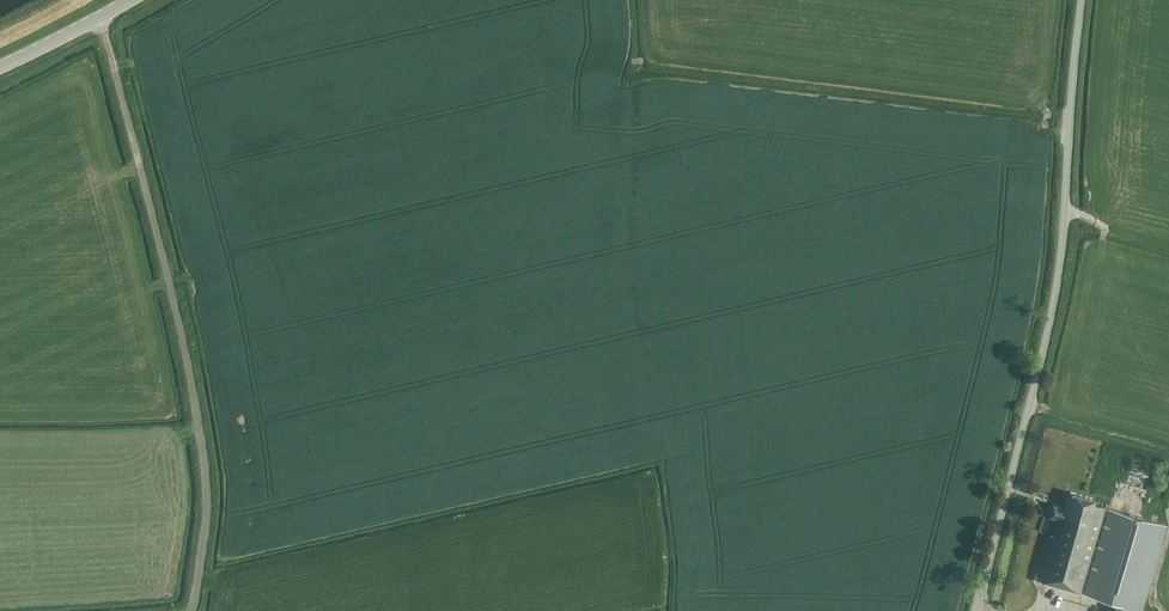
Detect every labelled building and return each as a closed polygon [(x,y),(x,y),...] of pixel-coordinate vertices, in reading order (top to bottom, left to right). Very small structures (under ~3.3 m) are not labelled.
[(1165,524),(1093,503),(1094,499),(1068,492),(1064,509),(1053,505),(1050,517),(1053,518),(1048,535),(1046,534),(1034,578),(1140,609),(1143,597),(1165,524)]
